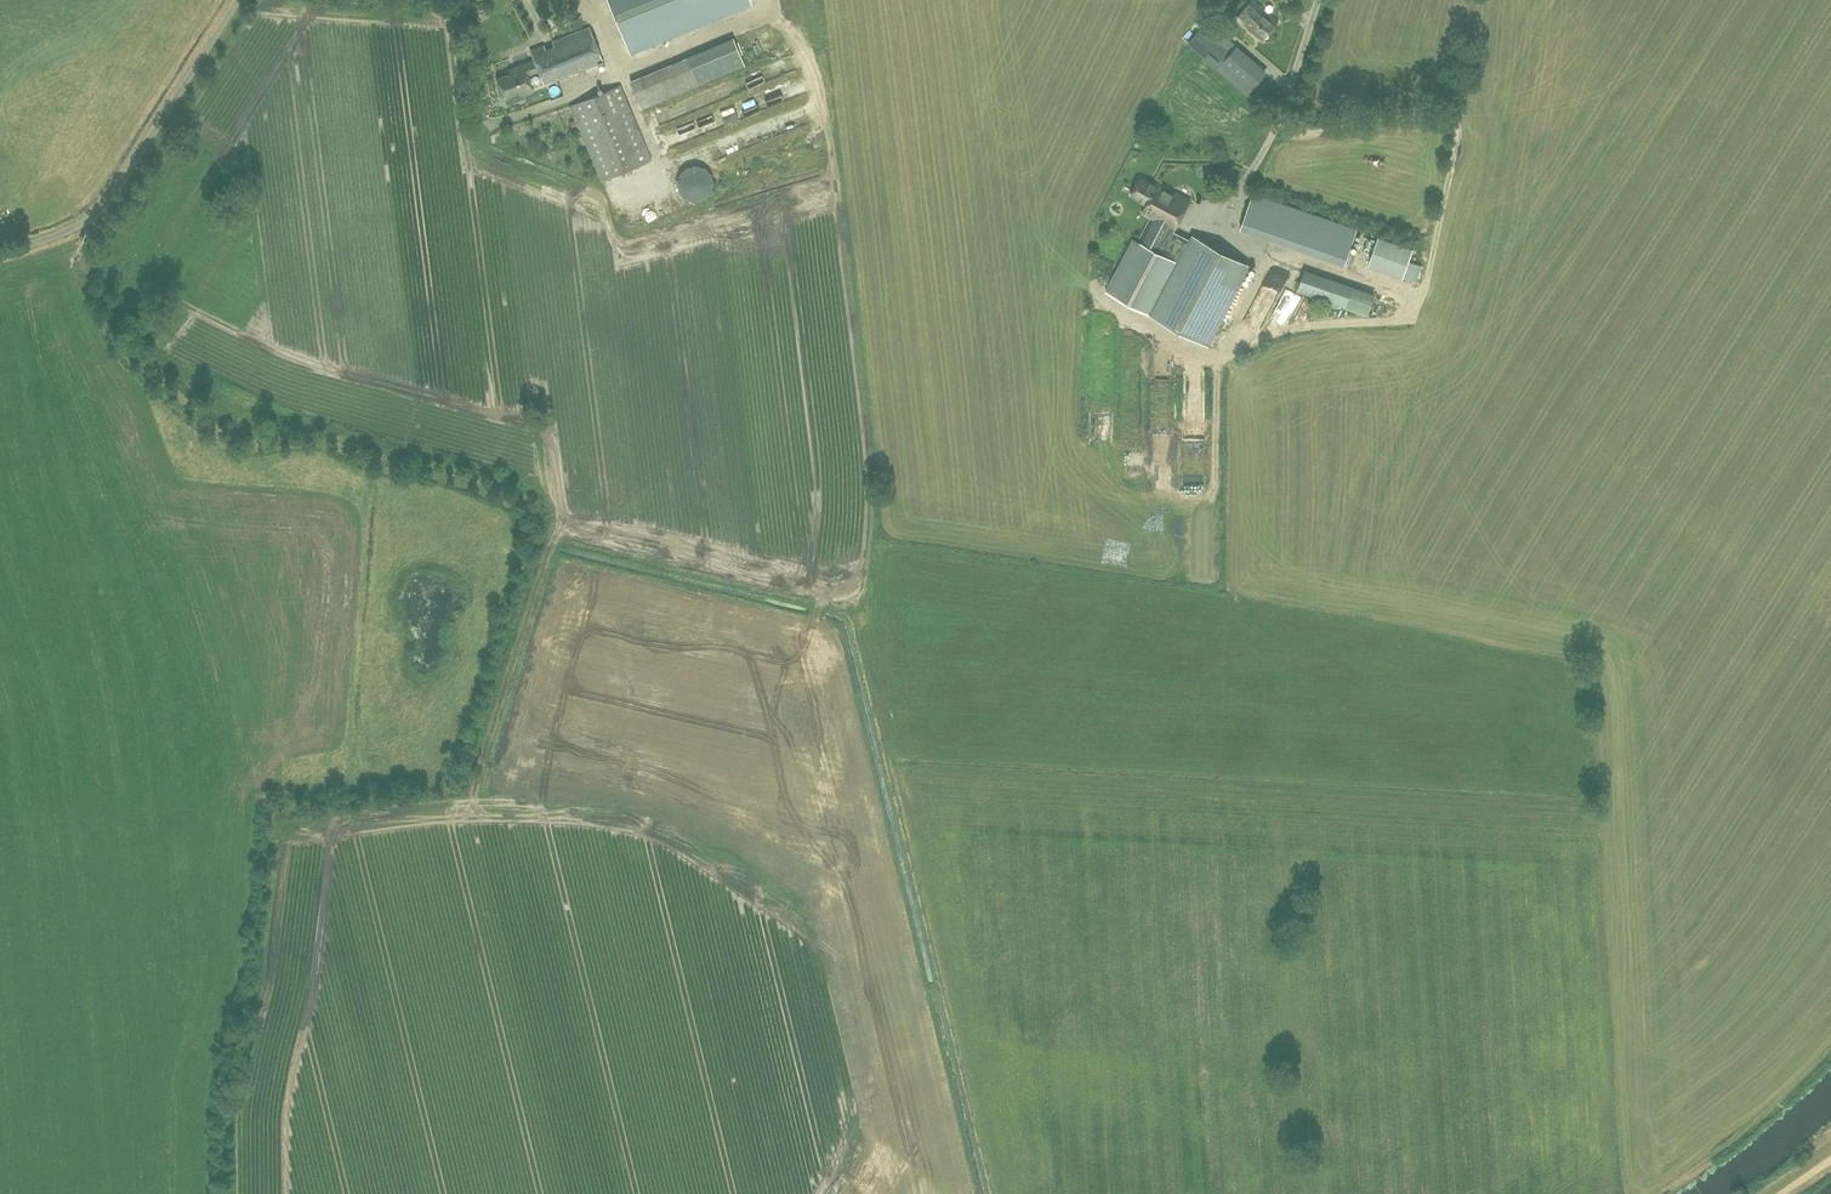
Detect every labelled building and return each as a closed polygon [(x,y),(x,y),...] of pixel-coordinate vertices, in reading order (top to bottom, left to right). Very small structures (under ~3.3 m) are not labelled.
[(630,52),(750,2),(749,0),(609,0),(630,52)] [(1278,22),(1253,0),(1237,18),(1262,40),(1278,22)] [(1199,52),(1205,57),(1218,69),(1236,49),(1206,23),(1189,43),(1199,52)] [(497,79),(500,88),(497,90),(500,97),(504,97),(507,105),(526,98),(524,94),(533,91),(527,75),(538,71),(543,85),(556,80),(557,80),(603,62),(590,28),(552,42),(554,47),(545,50),(544,46),(530,51),(534,61),(509,70),(510,74),(497,79)] [(687,58),(698,86),(745,66),(733,38),(687,58)] [(784,66),(793,61),(788,51),(778,57),(784,66)] [(1265,74),(1256,66),(1239,87),(1248,95),(1265,74)] [(656,103),(644,75),(630,81),(641,109),(656,103)] [(600,182),(652,160),(621,85),(570,106),(600,182)] [(686,199),(695,202),(704,200),(711,193),(714,184),(711,174),(705,167),(696,165),(686,167),(679,174),(677,183),(679,192),(686,199)] [(1208,343),(1213,333),(1249,265),(1194,236),(1191,240),(1175,231),(1191,200),(1158,183),(1157,186),(1141,177),(1131,194),(1148,203),(1143,213),(1151,217),(1139,239),(1134,236),(1107,289),(1208,343)] [(1253,194),(1241,229),(1260,235),(1272,200),(1253,194)] [(1414,248),(1378,236),(1369,266),(1404,278),(1414,248)] [(1330,304),(1338,280),(1311,271),(1309,275),(1304,274),(1297,292),(1330,304)] [(1264,286),(1263,292),(1279,295),(1281,289),(1264,286)] [(1385,295),(1386,308),(1399,308),(1398,294),(1385,295)] [(1226,326),(1231,316),(1224,313),(1219,323),(1226,326)]
